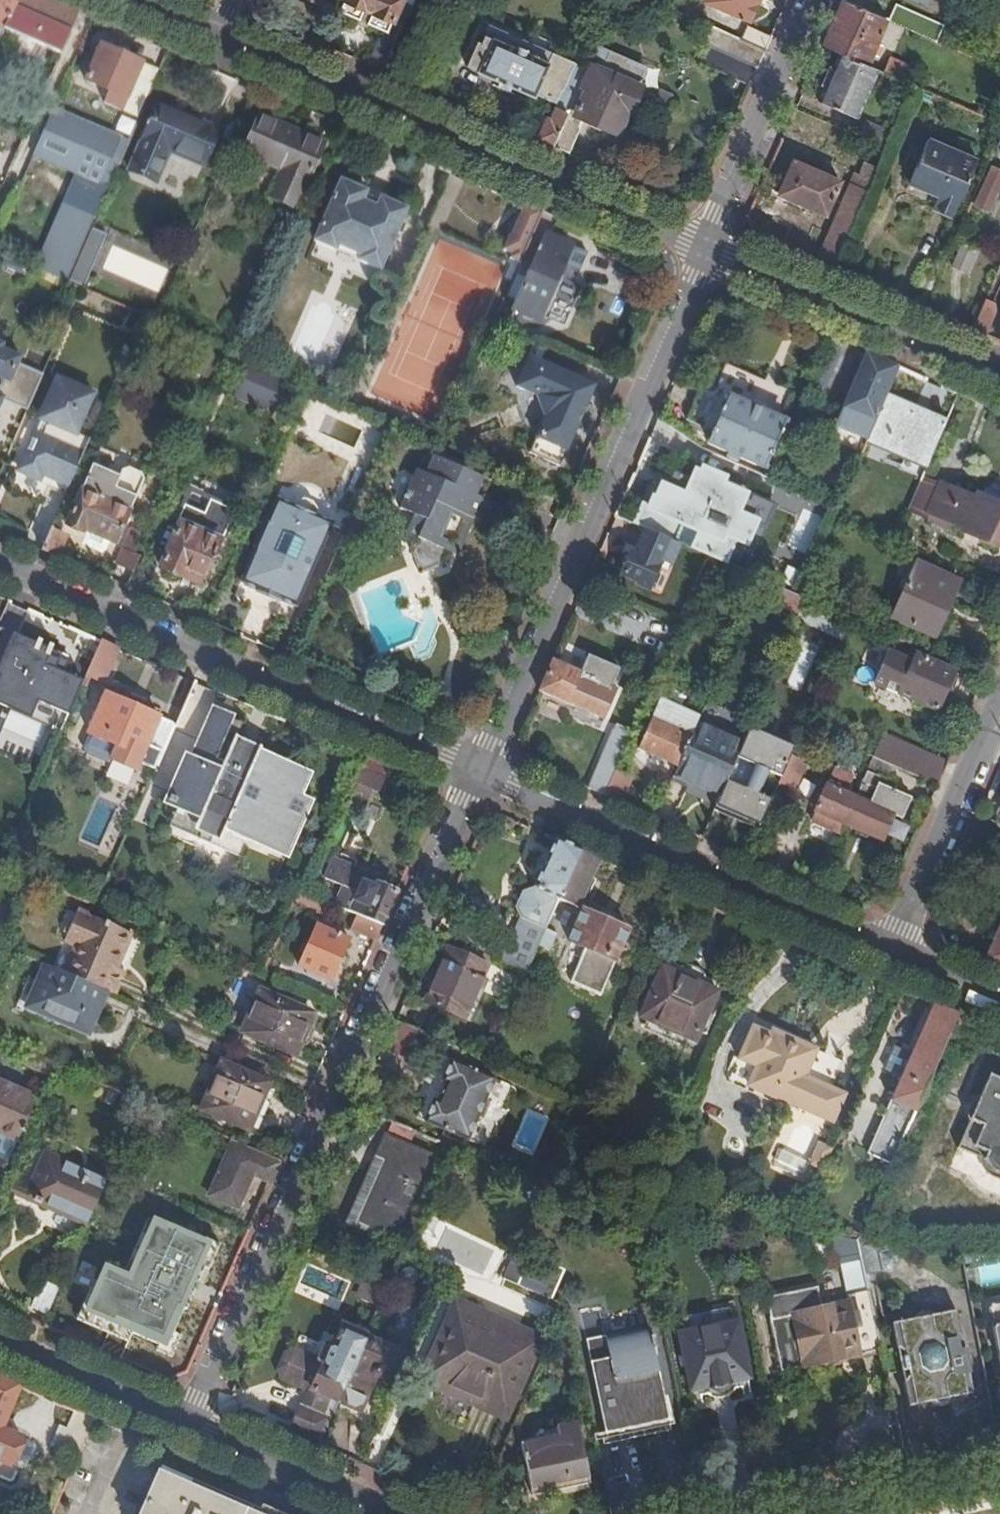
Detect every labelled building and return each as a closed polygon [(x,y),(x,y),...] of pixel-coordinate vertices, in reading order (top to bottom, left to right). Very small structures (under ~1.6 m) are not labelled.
[(5,19),(9,21),(12,15),(68,39),(81,9),(59,0),(0,0),(0,29),(5,19)] [(384,72),(416,0),(345,0),(340,11),(387,32),(383,41),(380,40),(369,65),(384,72)] [(661,0),(621,0),(635,5),(642,4),(644,2),(658,10),(663,1),(661,0)] [(750,22),(760,0),(702,0),(750,22)] [(873,13),(843,0),(832,25),(822,47),(841,56),(869,67),(884,34),(868,27),(873,13)] [(936,41),(943,25),(898,5),(890,21),(936,41)] [(548,117),(537,139),(553,146),(587,70),(575,64),(576,63),(491,25),(487,35),(486,35),(482,43),(479,41),(468,65),(535,96),(536,93),(560,104),(557,109),(556,108),(551,118),(548,117)] [(766,52),(772,38),(748,26),(742,41),(766,52)] [(758,69),(766,52),(742,41),(713,27),(705,44),(758,69)] [(144,63),(103,45),(88,80),(129,98),(144,63)] [(587,70),(553,146),(569,153),(584,118),(619,133),(629,111),(631,112),(641,86),(639,85),(647,69),(628,60),(629,58),(598,45),(587,70)] [(878,71),(869,67),(841,56),(834,70),(838,72),(832,88),(827,87),(820,104),(857,120),(878,71)] [(892,61),(886,75),(913,86),(919,73),(892,61)] [(220,131),(160,104),(132,170),(158,182),(172,150),(206,165),(220,131)] [(37,268),(69,282),(132,139),(117,133),(55,106),(34,154),(78,173),(37,268)] [(324,142),(260,114),(244,152),(283,170),(272,197),(296,208),(324,142)] [(123,118),(117,133),(132,139),(138,125),(123,118)] [(932,211),(951,219),(975,163),(927,142),(909,186),(938,199),(932,211)] [(794,163),(780,194),(808,207),(826,215),(840,183),(794,163)] [(369,191),(341,179),(315,240),(337,250),(339,245),(362,255),(360,260),(382,269),(408,208),(382,196),(378,206),(365,200),(369,191)] [(850,188),(818,263),(835,270),(867,195),(850,188)] [(808,207),(780,194),(773,191),(770,199),(805,214),(808,207)] [(544,211),(525,203),(506,250),(514,254),(512,258),(521,262),(535,232),(544,211)] [(559,218),(544,211),(535,232),(547,238),(516,309),(526,315),(523,322),(527,324),(534,325),(540,324),(548,321),(554,315),(581,250),(551,236),(559,218)] [(95,229),(87,245),(101,251),(109,235),(95,229)] [(462,247),(446,240),(423,290),(445,301),(450,291),(479,305),(494,273),(494,272),(499,260),(464,244),(462,247)] [(87,245),(76,271),(90,277),(101,251),(87,245)] [(977,250),(963,245),(953,267),(967,273),(977,250)] [(27,263),(7,255),(3,264),(22,273),(27,263)] [(90,277),(76,271),(72,281),(86,287),(90,277)] [(986,301),(973,331),(986,337),(997,313),(994,305),(993,304),(986,301)] [(28,410),(43,374),(19,363),(21,357),(2,349),(4,344),(0,342),(0,405),(3,399),(28,410)] [(268,388),(275,371),(245,358),(230,351),(223,368),(268,388)] [(596,386),(530,357),(517,387),(538,396),(546,418),(530,453),(561,467),(580,422),(573,419),(577,409),(585,412),(596,386)] [(900,367),(876,357),(859,396),(864,397),(851,427),(861,431),(852,453),(863,458),(870,440),(889,395),(900,367)] [(798,392),(728,361),(717,385),(705,380),(689,418),(707,426),(704,432),(713,435),(710,442),(736,454),(735,456),(736,459),(739,460),(743,462),(746,460),(747,459),(767,468),(787,422),(785,421),(798,392)] [(43,473),(71,485),(90,439),(77,433),(94,394),(57,378),(40,419),(48,422),(44,434),(35,430),(18,469),(40,479),(43,473)] [(889,395),(870,440),(908,457),(902,469),(924,479),(949,421),(889,395)] [(449,552),(452,553),(468,517),(476,520),(483,504),(476,500),(485,478),(435,457),(428,474),(419,470),(407,497),(403,496),(402,499),(405,500),(402,509),(415,515),(405,538),(417,544),(414,553),(422,575),(444,565),(449,552)] [(640,523),(639,526),(710,557),(723,563),(726,565),(727,562),(728,563),(738,540),(749,545),(760,523),(741,515),(749,496),(725,486),(728,479),(706,470),(704,475),(699,473),(688,497),(665,487),(659,501),(656,500),(652,509),(646,507),(639,523),(640,523)] [(108,491),(87,481),(69,524),(83,531),(85,529),(116,543),(128,517),(124,515),(133,494),(131,487),(118,481),(110,485),(108,491)] [(981,499),(979,503),(963,496),(954,519),(969,526),(968,529),(999,544),(999,508),(981,499)] [(256,548),(241,582),(298,607),(334,524),(318,518),(319,514),(319,508),(316,503),(313,500),(308,498),(303,498),(298,500),(294,504),(292,506),(277,500),(267,522),(266,522),(255,548),(256,548)] [(483,504),(476,520),(491,527),(498,511),(483,504)] [(468,517),(452,553),(460,557),(476,520),(468,517)] [(209,523),(204,536),(220,543),(227,545),(232,533),(209,523)] [(220,543),(204,536),(181,525),(162,568),(185,578),(188,571),(205,578),(220,543)] [(43,550),(58,557),(65,539),(51,533),(43,550)] [(347,536),(340,552),(350,557),(357,540),(347,536)] [(112,580),(128,586),(144,550),(139,547),(136,554),(125,549),(112,580)] [(664,559),(646,551),(644,558),(633,554),(631,558),(626,556),(621,567),(626,570),(624,575),(639,582),(638,585),(650,590),(657,574),(661,576),(664,568),(661,566),(664,559)] [(723,563),(710,557),(705,568),(718,574),(723,563)] [(937,569),(921,563),(921,565),(918,564),(894,619),(937,638),(961,582),(936,571),(937,569)] [(754,576),(734,568),(730,579),(748,587),(754,576)] [(27,607),(11,600),(1,624),(16,631),(27,607)] [(814,603),(808,600),(801,615),(808,618),(814,603)] [(831,651),(796,635),(791,647),(826,662),(831,651)] [(103,640),(93,636),(84,656),(94,661),(103,640)] [(108,673),(119,647),(103,640),(94,661),(91,666),(108,673)] [(915,662),(891,651),(876,684),(939,712),(957,671),(918,654),(915,662)] [(0,698),(0,709),(35,725),(55,678),(17,660),(0,698)] [(583,672),(554,660),(541,691),(568,703),(580,678),(595,685),(600,673),(586,666),(583,672)] [(601,671),(600,673),(595,685),(580,678),(568,703),(605,719),(616,694),(611,692),(617,678),(601,671)] [(195,733),(214,689),(195,681),(176,724),(195,733)] [(160,762),(176,724),(107,693),(90,731),(91,734),(104,740),(105,738),(126,747),(131,736),(148,744),(144,755),(160,762)] [(698,722),(701,716),(661,699),(640,749),(678,767),(698,722)] [(624,726),(633,732),(645,706),(635,702),(624,726)] [(723,794),(745,744),(698,722),(678,767),(675,773),(723,794)] [(940,786),(947,770),(904,751),(899,753),(894,766),(897,767),(940,786)] [(809,761),(793,755),(781,783),(796,790),(809,761)] [(897,767),(894,766),(875,758),(858,798),(846,825),(883,841),(894,815),(902,819),(910,798),(879,784),(882,778),(891,782),(897,767)] [(820,811),(846,825),(858,798),(848,794),(856,777),(855,770),(840,763),(838,767),(837,766),(827,790),(821,789),(817,800),(820,805),(818,810),(820,811)] [(606,794),(617,770),(603,764),(593,788),(606,794)] [(606,794),(620,800),(630,776),(617,770),(606,794)] [(815,822),(842,834),(846,825),(820,811),(815,822)] [(582,850),(557,839),(535,889),(526,892),(518,908),(522,916),(503,959),(528,970),(540,945),(547,929),(560,899),(582,850)] [(599,857),(582,850),(560,899),(578,907),(599,857)] [(383,927),(397,893),(377,885),(376,887),(351,877),(358,861),(342,854),(339,861),(334,859),(325,879),(343,887),(335,905),(357,915),(383,927)] [(109,993),(113,995),(123,971),(119,969),(132,935),(73,908),(60,939),(71,944),(59,971),(109,993)] [(585,948),(578,964),(571,983),(600,995),(608,977),(629,930),(582,910),(569,941),(585,948)] [(376,942),(383,927),(357,915),(351,930),(376,942)] [(350,940),(319,927),(302,966),(332,980),(350,940)] [(999,967),(999,928),(986,961),(993,964),(999,967)] [(547,929),(540,945),(551,951),(558,934),(547,929)] [(488,966),(450,949),(427,1002),(465,1019),(488,966)] [(109,993),(59,971),(49,967),(34,1006),(92,1032),(109,993)] [(718,990),(663,967),(642,1017),(696,1040),(718,990)] [(242,1032),(294,1055),(311,1014),(259,991),(242,1032)] [(619,1004),(624,1007),(627,1000),(621,998),(619,1004)] [(946,1009),(934,1004),(868,1154),(892,1165),(944,1046),(949,1035),(958,1015),(946,1009)] [(731,1078),(772,1096),(792,1105),(793,1104),(833,1121),(845,1094),(832,1089),(844,1061),(755,1022),(731,1078)] [(949,1035),(944,1046),(962,1054),(967,1043),(949,1035)] [(495,1079),(452,1061),(443,1082),(447,1084),(439,1103),(434,1101),(425,1122),(469,1141),(478,1119),(481,1121),(483,1119),(489,1105),(488,1101),(485,1101),(495,1079)] [(250,1132),(271,1083),(223,1062),(202,1111),(250,1132)] [(771,1100),(772,1096),(731,1078),(728,1082),(771,1100)] [(988,1078),(979,1100),(975,1102),(971,1107),(969,1115),(970,1122),(958,1151),(986,1163),(989,1170),(994,1175),(999,1177),(999,1083),(988,1078)] [(13,1089),(0,1083),(0,1119),(13,1089)] [(0,1119),(0,1133),(19,1141),(23,1131),(25,1132),(27,1127),(26,1126),(37,1099),(13,1089),(0,1119)] [(359,1223),(394,1239),(431,1156),(385,1136),(376,1158),(384,1161),(359,1223)] [(272,1183),(281,1162),(235,1142),(212,1195),(239,1208),(253,1175),(272,1183)] [(29,1198),(32,1199),(51,1156),(48,1155),(29,1198)] [(42,1204),(88,1224),(107,1181),(51,1156),(32,1199),(34,1200),(34,1202),(42,1205),(42,1204)] [(392,1244),(394,1239),(359,1223),(384,1161),(376,1158),(347,1224),(392,1244)] [(190,1233),(144,1214),(139,1225),(133,1222),(127,1237),(133,1239),(120,1269),(166,1289),(190,1233)] [(860,1241),(835,1238),(837,1253),(842,1258),(843,1259),(863,1256),(860,1241)] [(901,1246),(860,1241),(863,1256),(867,1277),(895,1271),(904,1260),(901,1246)] [(510,1268),(504,1280),(519,1286),(532,1257),(517,1251),(510,1268)] [(741,1261),(740,1255),(727,1256),(728,1263),(741,1261)] [(843,1259),(842,1258),(840,1261),(847,1296),(870,1291),(867,1277),(863,1256),(843,1259)] [(532,1257),(519,1286),(552,1300),(565,1271),(532,1257)] [(493,1275),(498,1277),(503,1265),(499,1263),(493,1275)] [(504,1280),(510,1268),(503,1265),(498,1277),(504,1280)] [(389,1285),(369,1277),(362,1294),(368,1303),(380,1308),(389,1285)] [(870,1291),(847,1296),(848,1303),(823,1309),(818,1288),(767,1299),(782,1373),(802,1368),(803,1369),(824,1365),(828,1367),(838,1364),(842,1360),(882,1351),(870,1291)] [(992,1303),(989,1308),(994,1327),(996,1324),(999,1323),(999,1301),(992,1303)] [(541,1339),(457,1303),(449,1323),(444,1321),(431,1352),(444,1358),(436,1378),(455,1386),(451,1394),(477,1405),(480,1397),(510,1410),(541,1339)] [(958,1313),(899,1325),(899,1327),(915,1324),(916,1331),(960,1322),(958,1313)] [(738,1321),(680,1334),(691,1391),(750,1379),(738,1321)] [(899,1327),(899,1325),(893,1326),(898,1349),(906,1354),(907,1359),(904,1360),(907,1373),(910,1372),(911,1378),(905,1385),(910,1409),(914,1408),(913,1405),(930,1402),(928,1395),(973,1387),(960,1322),(916,1331),(915,1324),(899,1327)] [(303,1417),(295,1436),(319,1447),(338,1403),(367,1339),(369,1332),(363,1329),(360,1335),(342,1327),(332,1349),(327,1347),(325,1348),(318,1361),(320,1363),(324,1365),(312,1392),(321,1396),(317,1403),(325,1407),(318,1423),(303,1417)] [(611,1365),(592,1369),(605,1434),(633,1428),(635,1438),(671,1431),(649,1327),(605,1336),(611,1365)] [(605,1336),(586,1340),(592,1369),(611,1365),(605,1336)] [(383,1376),(399,1383),(411,1358),(367,1339),(338,1403),(360,1412),(374,1379),(380,1378),(383,1376)] [(0,1378),(0,1459),(13,1465),(24,1440),(0,1429),(19,1387),(0,1378)] [(913,1405),(914,1408),(975,1395),(973,1387),(928,1395),(930,1402),(913,1405)] [(94,1420),(76,1412),(67,1432),(60,1428),(52,1447),(77,1458),(94,1420)] [(559,1437),(522,1445),(532,1496),(590,1484),(578,1424),(557,1428),(559,1437)] [(633,1428),(605,1434),(608,1444),(635,1438),(633,1428)] [(34,1445),(24,1440),(13,1465),(24,1470),(28,1468),(31,1465),(37,1448),(34,1445)] [(158,1474),(141,1513),(249,1513),(158,1474)] [(608,1504),(610,1513),(621,1513),(619,1501),(608,1504)]
